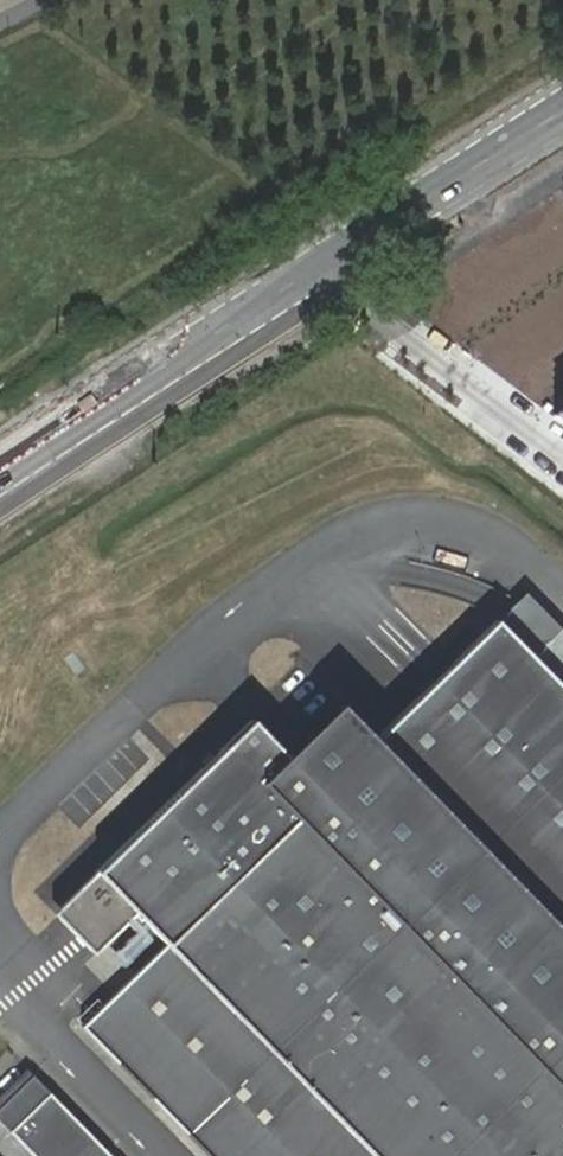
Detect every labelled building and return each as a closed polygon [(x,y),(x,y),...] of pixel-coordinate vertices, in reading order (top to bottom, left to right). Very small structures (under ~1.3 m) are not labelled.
[(439,267),(485,347),(553,309),(507,228),(439,267)] [(551,415),(562,424),(562,407),(551,415)] [(164,945),(80,1027),(206,1155),(562,1155),(562,632),(525,593),(374,739),(338,703),(286,755),(251,719),(52,912),(92,953),(132,912),(164,945)] [(0,1107),(0,1121),(9,1131),(49,1093),(33,1075),(0,1107)] [(9,1131),(34,1155),(111,1155),(49,1093),(9,1131)]
